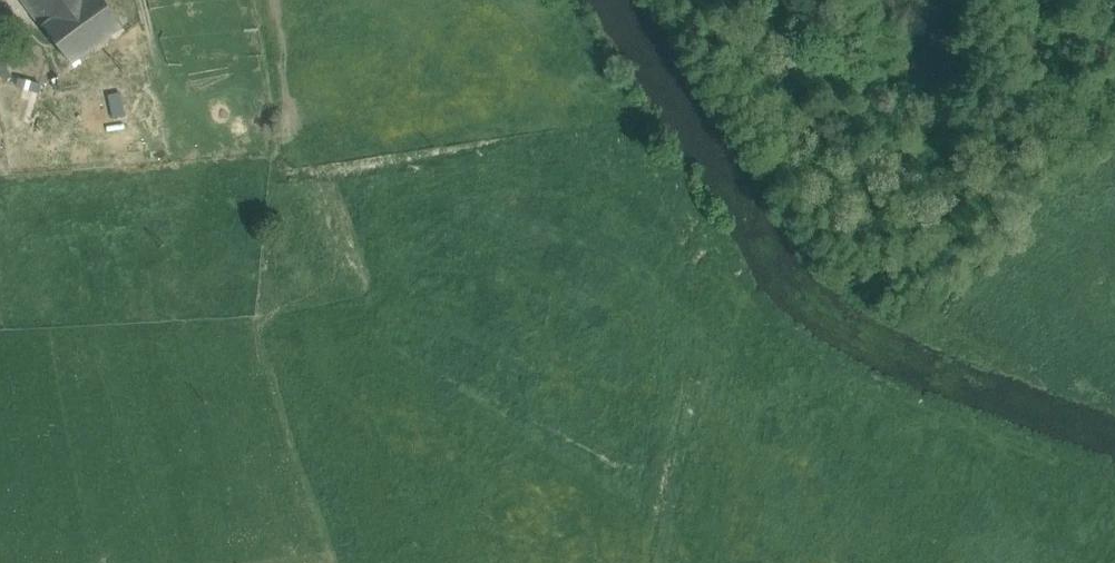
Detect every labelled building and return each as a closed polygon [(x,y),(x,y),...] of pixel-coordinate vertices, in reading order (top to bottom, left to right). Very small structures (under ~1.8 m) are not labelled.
[(32,10),(45,0),(24,0),(32,10)] [(32,10),(72,65),(123,27),(103,0),(45,0),(32,10)] [(113,116),(125,114),(120,92),(109,94),(113,116)]
